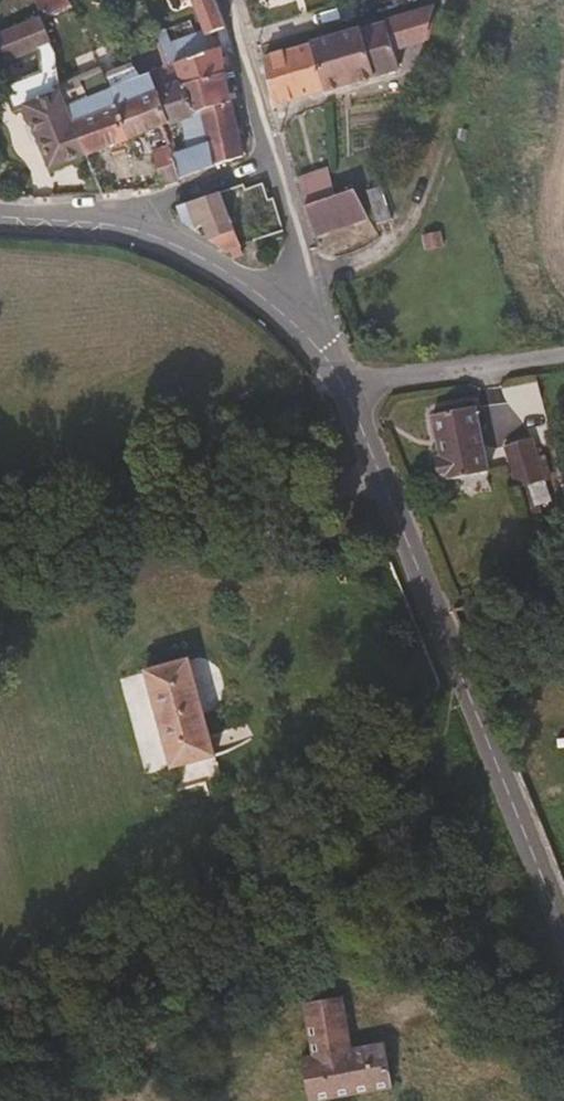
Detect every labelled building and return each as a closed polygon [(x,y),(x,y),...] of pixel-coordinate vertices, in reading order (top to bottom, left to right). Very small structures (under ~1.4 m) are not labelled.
[(44,16),(67,8),(64,0),(38,0),(44,16)] [(218,48),(199,54),(193,38),(169,46),(150,0),(141,0),(156,39),(166,66),(173,65),(181,88),(223,75),(218,48)] [(211,0),(186,0),(203,37),(222,29),(211,0)] [(398,72),(393,52),(423,45),(431,12),(309,46),(321,93),(398,72)] [(56,56),(39,19),(0,34),(0,51),(5,63),(37,50),(39,53),(40,58),(40,71),(38,73),(6,85),(4,94),(11,113),(23,109),(47,170),(83,156),(70,123),(65,109),(56,56)] [(190,115),(181,88),(173,65),(166,66),(156,39),(147,43),(151,55),(149,59),(153,70),(146,72),(145,77),(141,79),(159,127),(179,119),(185,151),(170,157),(177,179),(212,167),(203,112),(190,115)] [(321,93),(309,46),(261,60),(261,62),(270,107),(321,93)] [(159,127),(141,79),(131,64),(102,74),(106,84),(126,139),(159,127)] [(240,157),(223,75),(181,88),(190,115),(203,112),(212,167),(240,157)] [(126,139),(106,84),(90,91),(95,106),(78,113),(80,119),(70,123),(83,156),(126,139)] [(170,157),(166,149),(149,156),(158,185),(177,179),(170,157)] [(339,196),(331,170),(296,182),(304,208),(339,196)] [(265,199),(261,187),(253,190),(257,202),(265,199)] [(389,222),(387,213),(380,191),(363,196),(374,227),(389,222)] [(365,218),(355,192),(339,196),(304,208),(302,208),(311,237),(365,218)] [(240,249),(220,194),(175,208),(178,218),(180,222),(193,231),(198,223),(201,225),(205,239),(225,254),(240,249)] [(283,235),(276,215),(260,223),(266,240),(283,235)] [(492,475),(478,410),(435,419),(443,461),(438,462),(442,482),(447,481),(450,483),(492,475)] [(547,483),(532,441),(506,449),(521,492),(547,483)] [(209,756),(183,655),(137,666),(156,741),(160,740),(167,767),(209,756)] [(387,1045),(354,1051),(344,998),(304,1006),(314,1060),(303,1061),(310,1100),(337,1100),(395,1090),(387,1045)]
